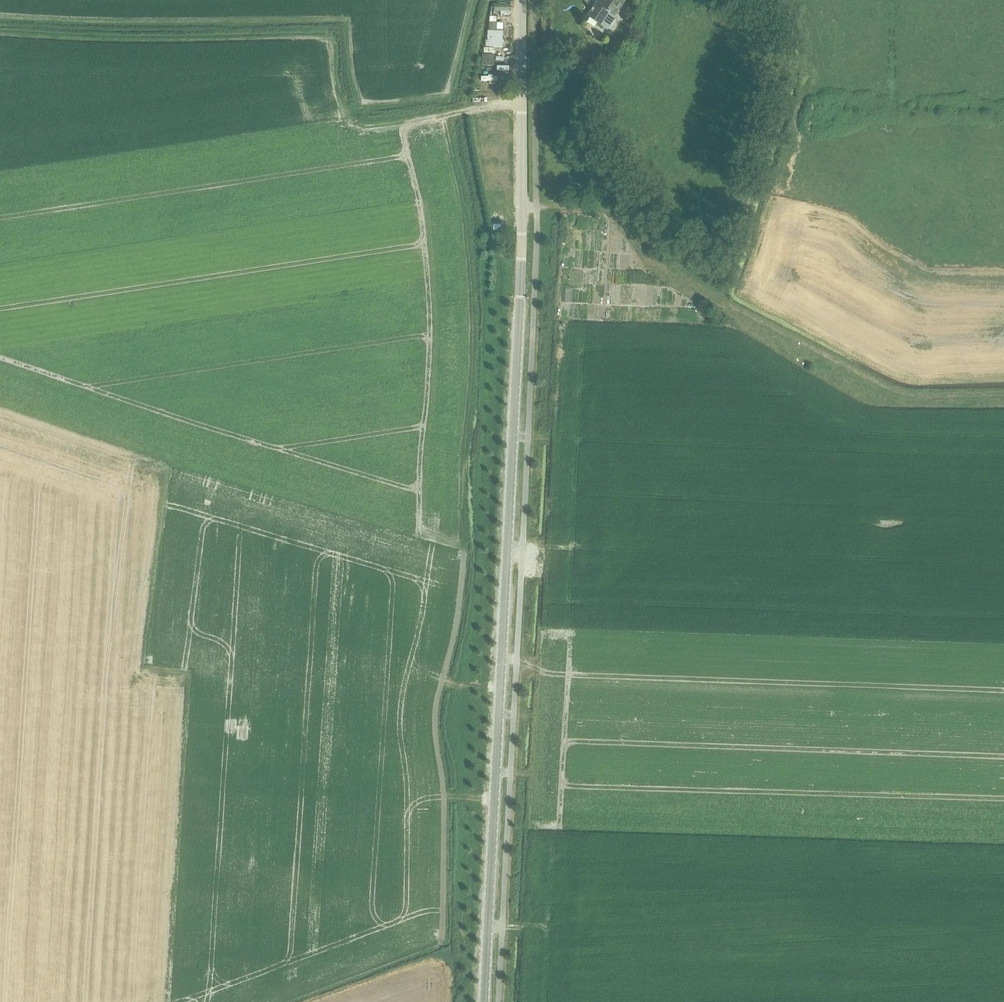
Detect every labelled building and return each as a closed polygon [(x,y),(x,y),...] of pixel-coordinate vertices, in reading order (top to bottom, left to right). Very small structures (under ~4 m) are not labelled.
[(599,6),(596,4),(587,16),(608,30),(616,18),(614,16),(625,0),(603,0),(599,6)] [(502,47),(503,22),(487,21),(486,46),(502,47)] [(498,181),(489,181),(489,192),(499,192),(498,181)]
